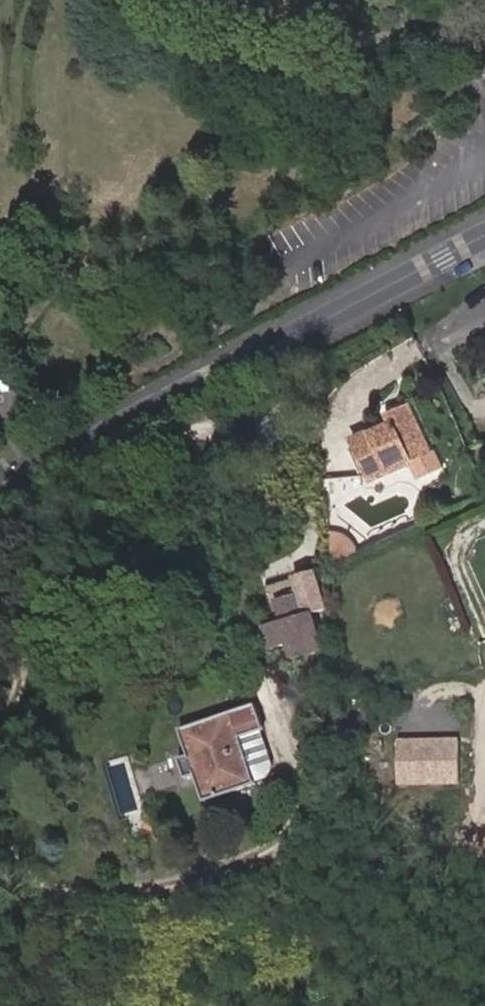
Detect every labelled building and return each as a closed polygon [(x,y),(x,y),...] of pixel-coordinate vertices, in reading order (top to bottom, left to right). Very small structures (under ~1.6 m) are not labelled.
[(348,438),(365,478),(403,461),(410,477),(438,464),(431,448),(426,451),(405,403),(385,413),(388,420),(348,438)] [(329,533),(329,558),(352,548),(349,542),(347,540),(346,538),(341,535),(338,534),(329,533)] [(325,613),(313,577),(294,584),(299,600),(277,608),(281,621),(262,628),(270,652),(285,647),(291,664),(322,653),(320,644),(328,642),(328,613),(325,613)] [(203,802),(271,779),(272,774),(268,763),(266,764),(263,756),(260,754),(253,735),(263,732),(254,704),(177,732),(203,802)] [(459,740),(398,742),(399,788),(460,786),(459,740)]
